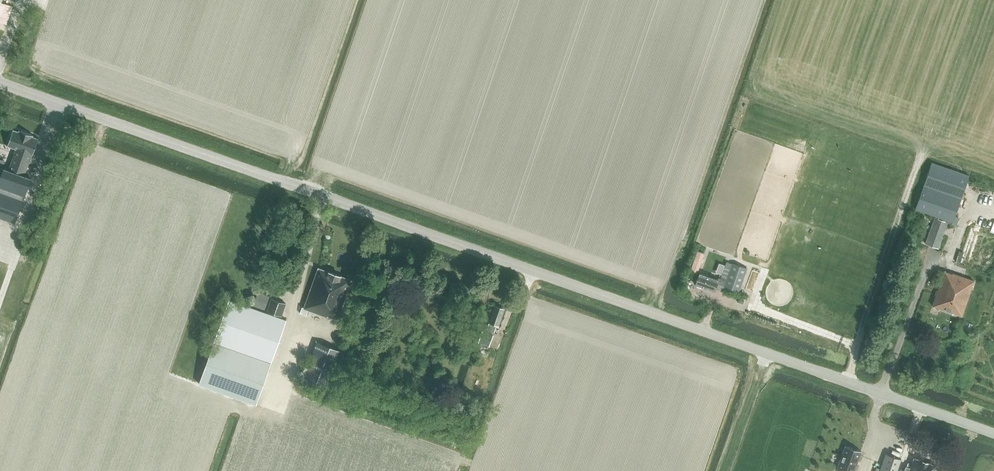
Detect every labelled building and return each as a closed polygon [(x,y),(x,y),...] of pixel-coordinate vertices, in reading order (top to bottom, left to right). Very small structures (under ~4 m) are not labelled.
[(7,24),(13,6),(2,2),(2,0),(0,0),(0,22),(7,24)] [(13,129),(7,146),(8,146),(16,149),(33,155),(39,138),(38,138),(33,136),(34,136),(34,135),(19,130),(19,131),(14,130),(14,129),(13,129)] [(16,223),(32,178),(25,175),(32,155),(33,155),(16,149),(9,170),(0,166),(0,218),(16,223)] [(926,243),(938,248),(947,222),(952,224),(969,175),(932,162),(916,209),(936,216),(926,243)] [(732,262),(726,280),(724,287),(739,291),(747,267),(745,266),(732,262)] [(301,312),(307,315),(309,310),(327,317),(328,316),(338,319),(352,279),(319,267),(304,307),(303,307),(301,312)] [(933,306),(962,316),(974,280),(953,273),(952,273),(944,271),(933,306)] [(695,284),(715,291),(716,287),(722,290),(724,287),(726,280),(719,277),(719,278),(699,272),(695,284)] [(267,311),(282,316),(286,304),(272,298),(267,311)] [(200,384),(257,404),(287,319),(230,299),(215,342),(200,384)] [(487,329),(495,332),(497,325),(499,326),(505,309),(495,305),(487,329)] [(479,342),(489,346),(493,335),(482,331),(479,342)] [(302,381),(328,390),(343,351),(317,342),(302,381)] [(845,445),(837,469),(841,470),(854,470),(861,451),(845,445)] [(879,470),(896,470),(901,458),(886,453),(879,470)] [(904,470),(933,470),(935,465),(914,458),(910,468),(906,467),(904,470)]
